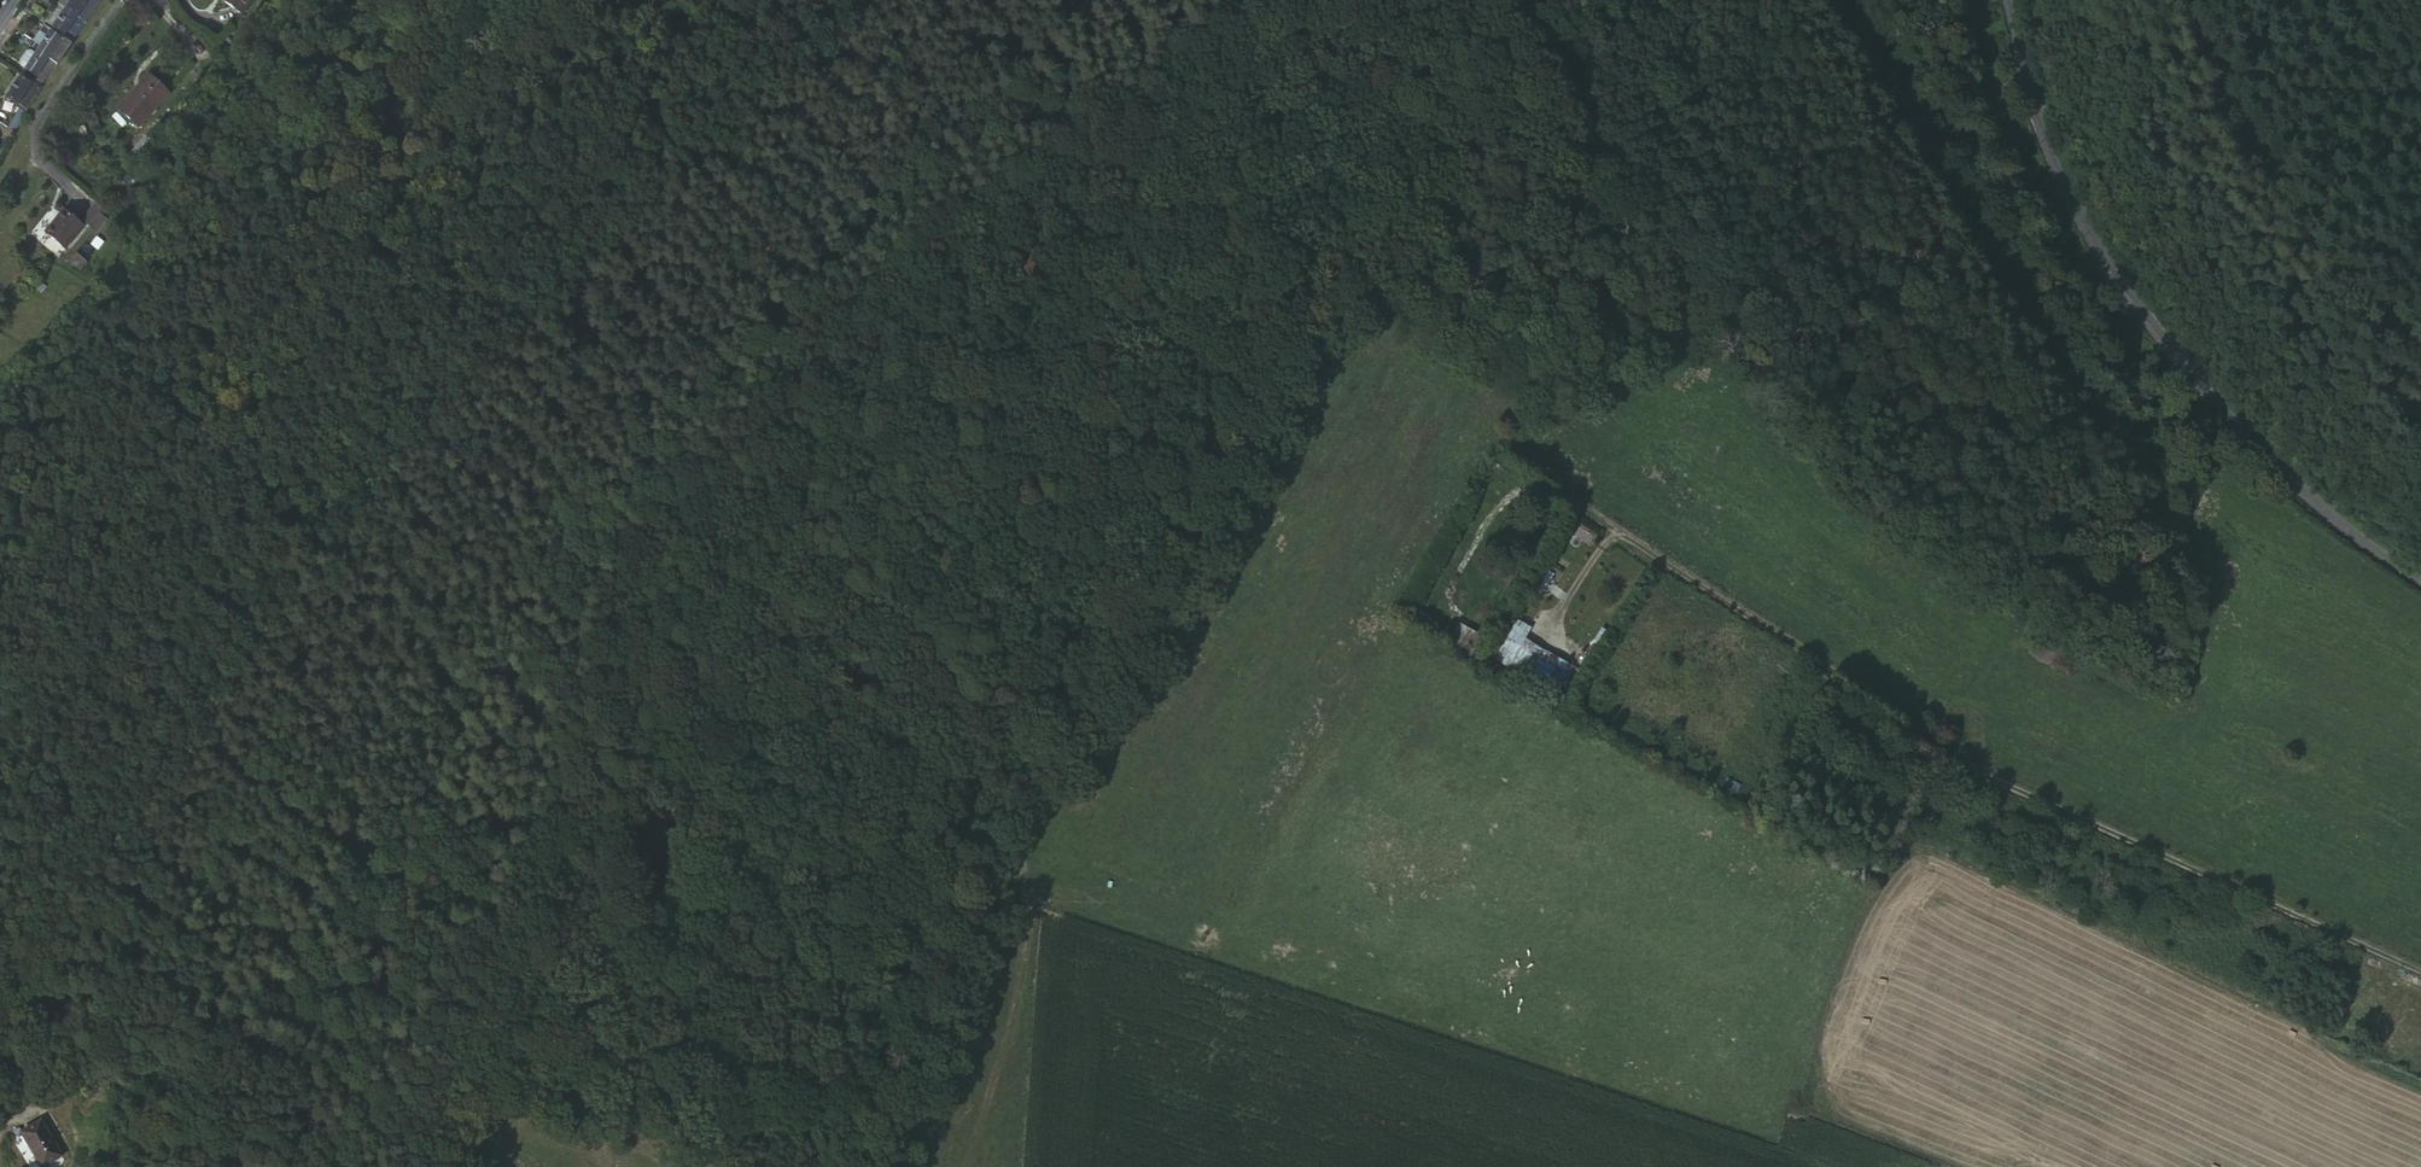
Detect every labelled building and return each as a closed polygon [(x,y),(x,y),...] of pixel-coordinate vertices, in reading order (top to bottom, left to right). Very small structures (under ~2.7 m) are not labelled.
[(62,5),(69,10),(76,0),(66,0),(62,5)] [(82,19),(95,1),(93,0),(76,0),(69,10),(82,19)] [(104,2),(100,0),(96,0),(95,1),(82,19),(89,24),(93,18),(104,2)] [(252,13),(265,0),(237,0),(252,13)] [(69,10),(62,5),(58,11),(65,17),(69,10)] [(71,35),(82,19),(69,10),(65,17),(58,28),(70,37),(71,35)] [(78,41),(89,24),(82,19),(71,35),(78,41)] [(233,40),(239,46),(246,38),(240,32),(233,40)] [(54,34),(42,53),(59,65),(72,47),(54,34)] [(75,44),(78,41),(71,35),(70,37),(68,39),(75,44)] [(30,70),(40,55),(34,51),(29,52),(24,60),(25,66),(30,70)] [(59,65),(42,53),(40,55),(30,70),(48,82),(59,65)] [(12,96),(24,105),(35,89),(37,85),(26,76),(12,96)] [(121,111),(143,130),(173,96),(151,76),(121,111)] [(29,113),(31,114),(43,94),(35,89),(24,105),(22,107),(29,113)] [(20,128),(29,113),(22,107),(12,125),(14,127),(15,125),(20,128)] [(11,130),(16,134),(20,128),(15,125),(14,127),(11,130)] [(11,140),(16,134),(11,130),(7,136),(11,140)] [(96,236),(110,219),(97,208),(83,225),(96,236)] [(46,237),(65,253),(85,230),(66,214),(46,237)] [(71,265),(79,272),(87,265),(77,257),(71,265)] [(1572,533),(1590,543),(1595,536),(1576,526),(1572,533)] [(1510,623),(1502,637),(1518,648),(1527,634),(1510,623)] [(1478,639),(1456,626),(1444,645),(1466,659),(1478,639)] [(1518,648),(1502,637),(1488,661),(1517,677),(1529,655),(1518,648)] [(1567,674),(1541,657),(1525,682),(1552,698),(1567,674)] [(881,1015),(874,1034),(885,1038),(892,1018),(881,1015)] [(42,1165),(63,1152),(40,1118),(19,1132),(42,1165)]
